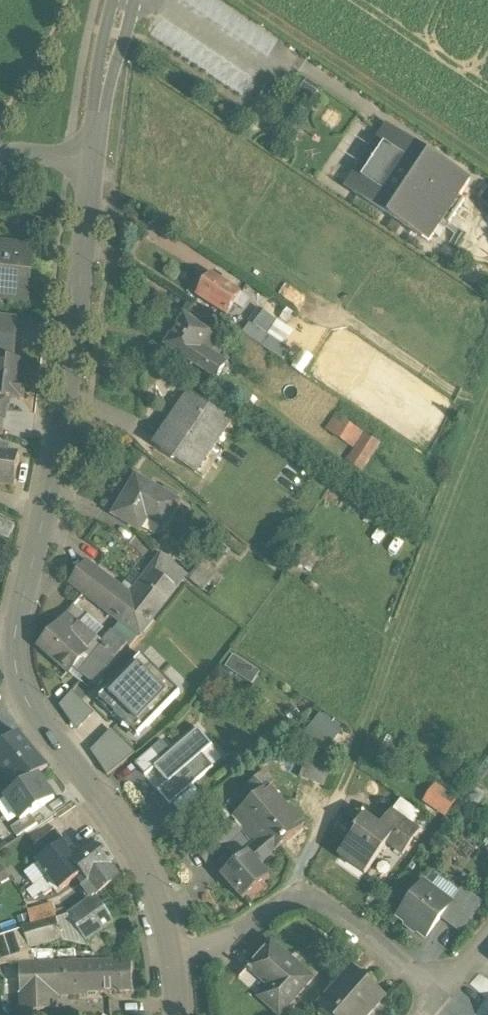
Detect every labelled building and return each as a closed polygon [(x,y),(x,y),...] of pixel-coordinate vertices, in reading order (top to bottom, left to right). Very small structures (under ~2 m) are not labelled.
[(319,90),(307,83),(299,94),(311,102),(319,90)] [(410,142),(394,131),(390,138),(383,133),(351,182),(357,186),(353,193),(384,214),(385,213),(390,217),(430,156),(410,143),(410,142)] [(470,182),(431,156),(430,156),(390,217),(390,218),(429,244),(440,228),(445,232),(465,201),(460,198),(470,182)] [(0,247),(0,282),(29,285),(33,251),(0,247)] [(242,294),(212,275),(206,285),(203,283),(196,294),(199,295),(197,298),(227,317),(242,294)] [(0,282),(0,295),(28,298),(29,285),(0,282)] [(273,319),(260,311),(250,324),(263,333),(273,319)] [(15,362),(18,320),(0,317),(0,361),(15,362)] [(210,334),(184,317),(165,346),(174,352),(171,358),(179,363),(182,358),(191,363),(199,351),(200,350),(210,334)] [(290,352),(250,324),(244,335),(284,362),(290,352)] [(226,368),(199,351),(191,363),(217,381),(222,373),(226,368)] [(0,361),(0,398),(6,399),(20,400),(20,398),(24,399),(26,385),(22,384),(24,364),(15,362),(0,361)] [(190,394),(154,447),(204,480),(222,453),(215,448),(232,423),(190,394)] [(381,445),(336,416),(326,431),(355,450),(348,461),(364,472),(381,445)] [(0,457),(0,484),(15,486),(18,455),(4,453),(3,457),(0,457)] [(181,503),(136,477),(113,516),(140,532),(148,519),(165,530),(181,503)] [(0,520),(0,537),(10,541),(15,526),(0,520)] [(186,578),(164,560),(156,572),(177,589),(186,578)] [(124,591),(86,563),(70,584),(108,612),(124,591)] [(190,580),(207,591),(216,576),(199,566),(190,580)] [(151,569),(130,596),(124,591),(108,612),(140,636),(177,589),(156,572),(155,572),(151,569)] [(87,618),(73,606),(66,614),(80,626),(87,618)] [(80,626),(66,614),(38,646),(69,674),(88,652),(97,641),(96,640),(80,626)] [(120,630),(114,637),(120,642),(126,635),(120,630)] [(109,646),(99,637),(96,640),(97,641),(88,652),(108,670),(117,660),(121,655),(109,646)] [(179,693),(141,659),(102,702),(140,737),(179,693)] [(229,673),(254,688),(261,675),(237,660),(229,673)] [(92,716),(71,695),(58,709),(79,729),(92,716)] [(318,719),(305,738),(326,753),(339,735),(318,719)] [(174,751),(157,766),(157,767),(169,781),(160,789),(172,804),(215,766),(204,754),(215,745),(200,728),(174,751)] [(20,735),(0,749),(0,767),(20,789),(39,777),(49,770),(20,735)] [(134,755),(112,736),(92,754),(109,778),(134,755)] [(164,740),(137,763),(147,775),(157,767),(157,766),(174,751),(164,740)] [(334,763),(310,754),(300,779),(324,789),(334,763)] [(264,774),(247,789),(256,799),(269,790),(274,785),(264,774)] [(55,800),(39,777),(20,789),(6,799),(22,823),(31,816),(55,800)] [(456,802),(435,787),(425,802),(446,817),(456,802)] [(269,790),(256,799),(232,819),(242,832),(249,840),(259,832),(266,840),(269,837),(280,849),(304,829),(269,790)] [(412,827),(420,816),(401,802),(393,813),(412,827)] [(222,827),(232,819),(221,807),(212,815),(222,827)] [(412,827),(393,813),(383,824),(411,845),(419,833),(412,827)] [(38,825),(31,816),(22,823),(12,829),(19,839),(38,825)] [(380,829),(364,818),(355,831),(357,832),(339,858),(365,876),(387,845),(403,856),(411,845),(383,824),(380,829)] [(242,832),(232,819),(222,827),(216,833),(227,845),(242,832)] [(49,836),(35,846),(44,858),(65,842),(56,830),(49,836)] [(266,840),(259,832),(249,840),(256,847),(249,854),(259,866),(278,850),(279,850),(280,849),(269,837),(266,840)] [(227,845),(216,833),(197,849),(208,861),(227,845)] [(44,858),(38,862),(49,876),(28,892),(34,901),(57,894),(83,875),(71,859),(76,856),(65,842),(44,858)] [(113,868),(93,843),(76,856),(71,859),(83,875),(90,885),(113,868)] [(249,854),(222,878),(243,902),(270,879),(259,866),(249,854)] [(12,878),(2,862),(0,863),(0,885),(12,878)] [(113,868),(90,885),(99,896),(121,879),(113,868)] [(451,904),(423,884),(398,917),(426,938),(442,915),(451,904)] [(463,888),(442,915),(463,931),(484,903),(463,888)] [(97,897),(69,916),(86,941),(113,921),(97,897)] [(53,905),(29,912),(31,922),(33,928),(58,920),(53,905)] [(0,938),(0,961),(1,965),(20,965),(31,964),(30,946),(63,937),(58,920),(33,928),(27,930),(0,938)] [(272,945),(250,970),(275,992),(265,1003),(278,1014),(282,1014),(312,980),(272,945)] [(133,961),(86,963),(87,994),(134,992),(133,961)] [(20,965),(22,1014),(25,1014),(57,1008),(54,991),(69,990),(69,994),(87,994),(86,963),(31,964),(20,965)] [(320,1009),(327,1014),(369,1014),(383,998),(353,972),(320,1009)]
